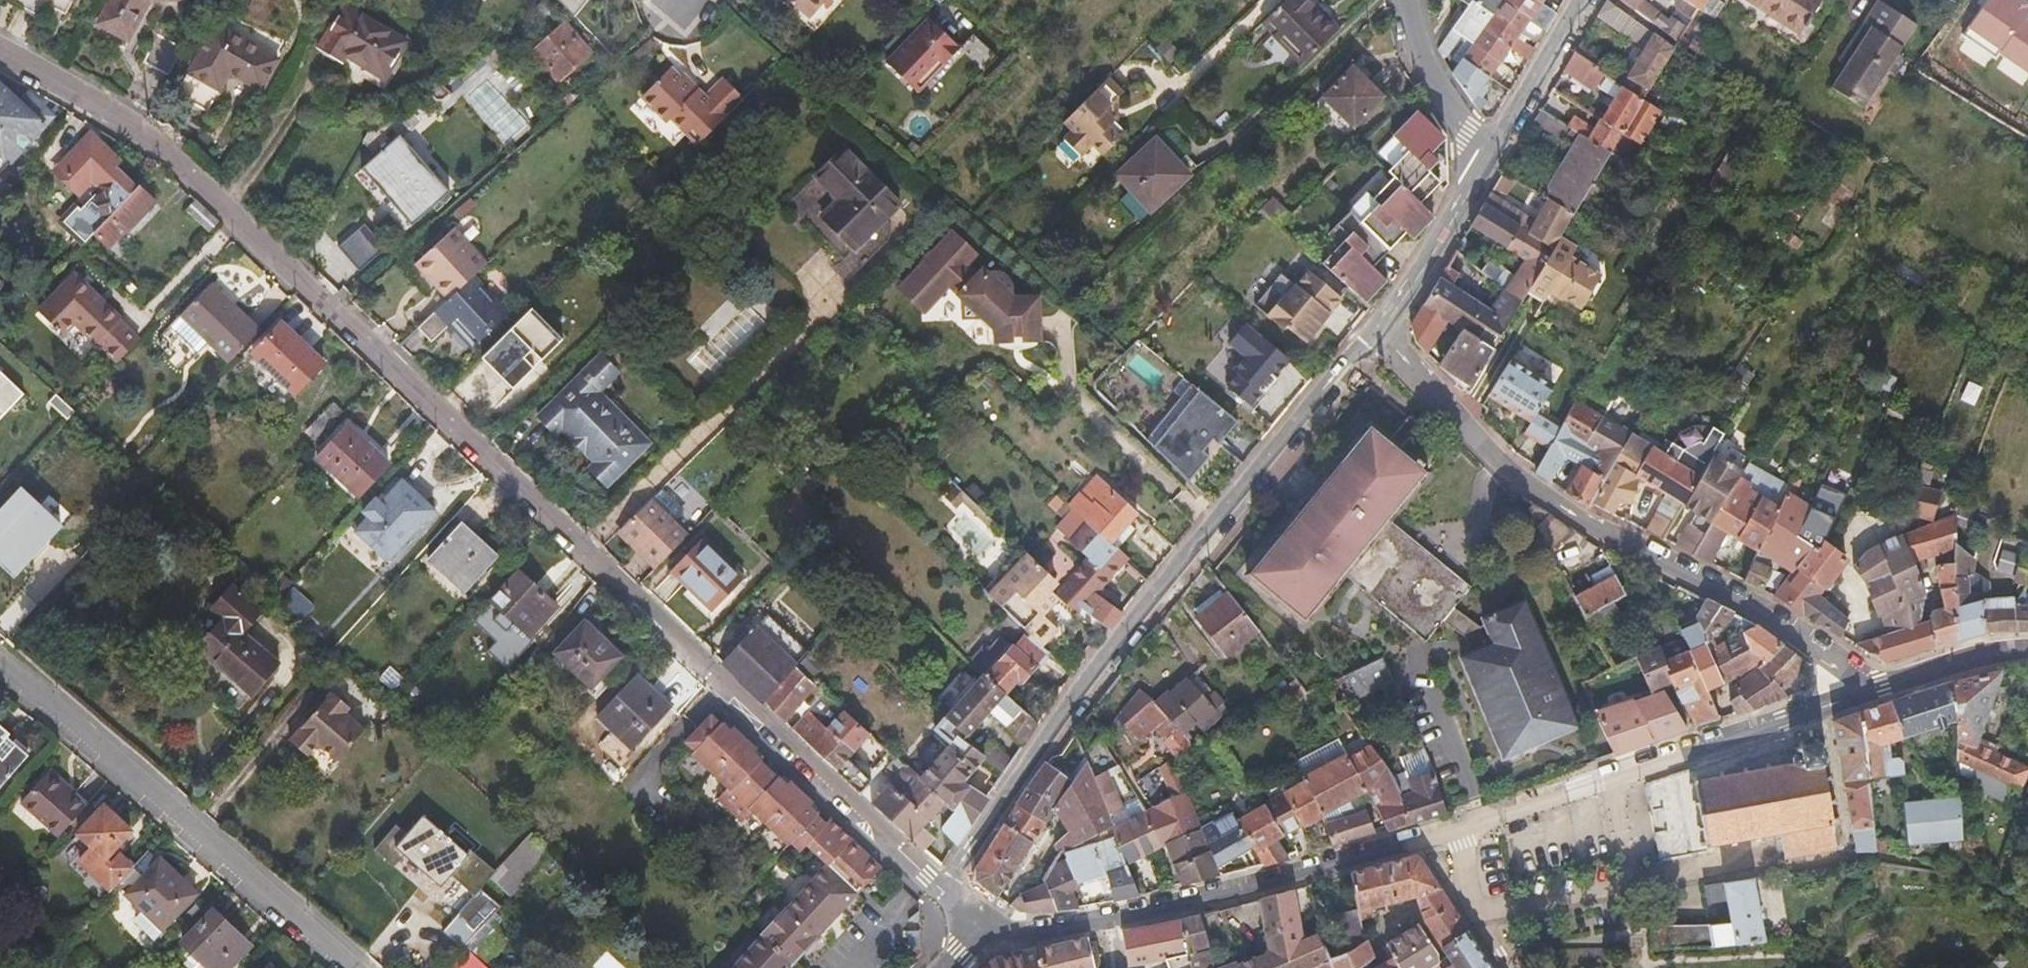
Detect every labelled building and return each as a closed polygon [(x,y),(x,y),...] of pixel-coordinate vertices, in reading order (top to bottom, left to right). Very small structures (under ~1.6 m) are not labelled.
[(44,21),(52,7),(70,16),(79,0),(5,0),(44,21)] [(188,0),(114,0),(101,24),(130,40),(151,3),(188,1),(188,0)] [(579,8),(587,0),(570,0),(579,8)] [(805,22),(829,0),(785,0),(805,22)] [(1340,29),(1313,0),(1287,0),(1263,23),(1275,36),(1270,42),(1297,70),(1340,29)] [(1523,32),(1537,11),(1554,23),(1560,13),(1545,2),(1541,0),(1474,0),(1471,4),(1492,19),(1496,15),(1523,32)] [(1636,10),(1643,0),(1623,0),(1636,10)] [(1680,42),(1686,32),(1672,23),(1674,18),(1648,0),(1643,0),(1636,10),(1671,35),(1680,42)] [(1701,10),(1707,0),(1685,0),(1701,10)] [(1717,0),(1707,0),(1701,10),(1715,18),(1723,4),(1717,0)] [(1801,34),(1822,0),(1748,0),(1801,34)] [(1999,57),(2027,15),(2027,0),(1989,0),(1966,34),(1999,57)] [(1512,47),(1532,59),(1538,50),(1519,38),(1523,32),(1496,15),(1492,19),(1471,4),(1470,6),(1452,30),(1473,45),(1485,29),(1512,47)] [(1627,33),(1635,20),(1610,4),(1601,16),(1627,33)] [(418,49),(348,6),(323,48),(393,91),(418,49)] [(1889,70),(1900,54),(1918,26),(1887,7),(1859,50),(1851,45),(1828,83),(1866,107),(1889,70)] [(1999,57),(2027,77),(2027,15),(1999,57)] [(926,34),(935,25),(931,21),(922,30),(926,34)] [(937,58),(944,66),(960,50),(935,25),(926,34),(922,30),(890,62),(910,83),(913,81),(918,86),(926,77),(929,72),(927,68),(937,58)] [(263,90),(280,62),(219,27),(179,97),(208,113),(232,72),(263,90)] [(591,54),(568,27),(538,54),(560,81),(591,54)] [(1473,45),(1501,63),(1512,47),(1485,29),(1473,45)] [(1458,66),(1464,57),(1473,45),(1452,30),(1439,49),(1442,56),(1458,66)] [(1645,98),(1675,48),(1655,35),(1632,71),(1625,84),(1645,98)] [(998,60),(975,37),(961,51),(985,73),(998,60)] [(1167,39),(1157,49),(1171,64),(1181,54),(1167,39)] [(163,40),(149,67),(174,80),(189,53),(163,40)] [(1464,57),(1492,77),(1501,63),(1473,45),(1464,57)] [(1593,55),(1581,47),(1578,53),(1593,63),(1593,55)] [(1588,86),(1599,68),(1593,63),(1578,53),(1566,72),(1588,86)] [(1908,60),(1900,54),(1889,70),(1897,75),(1908,60)] [(1453,74),(1482,113),(1490,103),(1480,95),(1492,77),(1464,57),(1458,66),(1453,74)] [(919,92),(944,66),(937,58),(927,68),(929,72),(926,77),(918,86),(913,81),(910,83),(919,92)] [(1492,77),(1501,83),(1510,69),(1501,63),(1492,77)] [(1616,78),(1625,84),(1632,71),(1624,66),(1616,78)] [(676,117),(702,143),(747,99),(727,80),(710,95),(695,81),(692,85),(683,76),(674,67),(647,95),(672,120),(676,117)] [(1385,98),(1353,67),(1316,104),(1348,136),(1385,98)] [(686,72),(683,76),(692,85),(695,81),(686,72)] [(1124,91),(1110,77),(1065,123),(1074,132),(1066,140),(1085,158),(1095,148),(1104,157),(1127,133),(1104,111),(1124,91)] [(454,95),(440,81),(426,92),(436,103),(443,104),(454,95)] [(2,155),(12,146),(21,154),(56,119),(43,107),(35,116),(24,105),(0,83),(0,153),(2,155)] [(531,122),(495,83),(475,101),(511,140),(531,122)] [(1629,126),(1645,98),(1625,84),(1617,97),(1602,121),(1624,135),(1629,126)] [(1571,112),(1575,105),(1554,91),(1550,98),(1555,100),(1554,102),(1571,112)] [(32,97),(24,105),(35,116),(43,107),(32,97)] [(1548,199),(1576,215),(1584,202),(1590,205),(1598,192),(1592,188),(1612,154),(1569,127),(1542,110),(1535,122),(1577,147),(1545,197),(1548,199)] [(378,114),(364,142),(379,158),(364,172),(413,227),(451,192),(402,137),(409,130),(396,115),(378,114)] [(1351,289),(1357,294),(1372,277),(1372,270),(1425,213),(1420,208),(1407,194),(1427,173),(1435,164),(1428,155),(1438,143),(1428,132),(1430,130),(1417,116),(1395,139),(1407,151),(1387,173),(1393,179),(1373,200),(1376,204),(1321,262),(1351,289)] [(1628,164),(1639,145),(1637,143),(1624,135),(1602,121),(1596,130),(1575,117),(1569,127),(1612,154),(1628,164)] [(1624,135),(1637,143),(1642,135),(1629,126),(1624,135)] [(102,216),(119,213),(141,189),(119,167),(122,164),(92,135),(55,172),(81,196),(94,183),(101,191),(99,199),(102,216)] [(1190,175),(1157,139),(1118,177),(1152,212),(1190,175)] [(2,163),(8,168),(21,154),(12,146),(2,155),(0,153),(0,165),(2,163)] [(902,206),(846,150),(819,177),(842,201),(826,218),(858,250),(902,206)] [(654,190),(665,179),(657,171),(647,181),(654,190)] [(1407,194),(1420,208),(1439,187),(1427,173),(1407,194)] [(119,213),(96,237),(110,251),(128,231),(130,233),(157,204),(152,199),(155,196),(145,185),(141,189),(119,213)] [(1837,211),(1842,215),(1854,195),(1841,186),(1828,204),(1837,211)] [(1557,246),(1576,215),(1548,199),(1534,221),(1490,194),(1485,204),(1515,223),(1554,249),(1557,246)] [(210,233),(218,223),(192,197),(183,207),(210,233)] [(1273,200),(1262,211),(1280,227),(1291,216),(1273,200)] [(689,219),(698,211),(688,201),(679,210),(689,219)] [(1526,296),(1554,249),(1515,223),(1485,204),(1473,225),(1516,252),(1525,259),(1516,275),(1491,260),(1484,273),(1496,281),(1522,300),(1526,296)] [(1831,231),(1842,215),(1837,211),(1826,228),(1831,231)] [(365,223),(343,242),(363,265),(385,246),(365,223)] [(419,264),(452,300),(476,277),(489,265),(455,230),(419,264)] [(962,318),(984,317),(995,328),(996,341),(1014,341),(1014,333),(1022,333),(1023,339),(1040,339),(1039,300),(1021,301),(1021,295),(1010,295),(1010,293),(1012,290),(1012,287),(1012,283),(1010,279),(1008,276),(1006,274),(1005,274),(1004,272),(1000,271),(997,270),(994,270),(990,271),(988,272),(985,273),(982,276),(969,264),(979,254),(962,239),(959,237),(956,237),(952,238),(950,240),(947,243),(944,240),(934,251),(931,252),(928,254),(925,256),(923,259),(922,261),(921,264),(906,282),(922,298),(938,298),(952,283),(962,291),(958,295),(962,298),(962,318)] [(341,246),(330,259),(349,277),(361,264),(341,246)] [(1573,256),(1557,246),(1554,249),(1526,296),(1541,305),(1547,297),(1577,316),(1597,284),(1567,265),(1573,256)] [(1343,298),(1351,289),(1321,262),(1318,260),(1310,271),(1343,298)] [(1492,349),(1493,349),(1522,300),(1496,281),(1492,288),(1500,294),(1491,310),(1452,286),(1458,275),(1446,268),(1424,306),(1447,322),(1462,331),(1492,349)] [(1306,343),(1343,298),(1310,271),(1297,287),(1283,275),(1257,307),(1285,330),(1288,328),(1306,343)] [(1676,290),(1652,274),(1643,289),(1668,304),(1676,290)] [(101,343),(120,362),(139,342),(120,324),(123,321),(76,276),(41,311),(67,336),(77,325),(99,346),(101,343)] [(452,300),(421,328),(424,332),(434,342),(447,330),(452,325),(458,332),(475,349),(512,316),(476,277),(452,300)] [(230,363),(260,332),(235,307),(233,309),(210,286),(182,315),(230,363)] [(1411,327),(1427,355),(1447,322),(1424,306),(1411,327)] [(534,309),(483,359),(514,391),(564,341),(534,309)] [(326,365),(282,323),(254,353),(298,395),(326,365)] [(452,325),(447,330),(453,336),(458,332),(452,325)] [(421,328),(402,347),(406,351),(424,332),(421,328)] [(1450,378),(1466,394),(1492,349),(1462,331),(1446,357),(1439,368),(1450,378)] [(458,332),(453,336),(449,340),(466,358),(475,349),(458,332)] [(1266,399),(1287,374),(1247,341),(1226,366),(1266,399)] [(601,392),(619,373),(601,355),(540,418),(557,436),(563,430),(595,462),(590,469),(609,487),(652,444),(601,392)] [(1486,395),(1539,425),(1544,417),(1560,391),(1508,360),(1486,395)] [(27,391),(0,365),(0,420),(27,391)] [(1749,387),(1754,378),(1744,372),(1739,380),(1749,387)] [(1169,379),(1148,407),(1162,419),(1159,423),(1204,459),(1222,435),(1218,431),(1224,423),(1169,379)] [(1633,435),(1653,402),(1638,392),(1632,400),(1617,392),(1602,416),(1633,435)] [(1616,464),(1633,435),(1602,416),(1577,402),(1562,428),(1550,449),(1537,472),(1550,483),(1576,440),(1600,454),(1582,469),(1567,494),(1589,508),(1592,505),(1616,464)] [(1562,428),(1544,417),(1539,425),(1533,438),(1550,449),(1562,428)] [(1425,472),(1444,448),(1408,420),(1390,442),(1372,427),(1248,574),(1305,624),(1345,576),(1425,642),(1443,621),(1467,637),(1474,655),(1464,659),(1503,753),(1575,723),(1523,604),(1484,621),(1485,625),(1481,628),(1455,609),(1471,589),(1392,521),(1430,477),(1425,472)] [(360,496),(382,471),(365,455),(371,448),(350,429),(321,459),(360,496)] [(1718,447),(1691,431),(1679,450),(1667,442),(1664,448),(1643,435),(1641,440),(1633,435),(1616,464),(1637,477),(1637,479),(1663,495),(1683,507),(1684,506),(1700,477),(1712,457),(1718,447)] [(365,455),(382,471),(388,464),(371,448),(365,455)] [(1762,462),(1753,456),(1750,461),(1716,516),(1694,555),(1711,563),(1726,533),(1738,540),(1736,545),(1742,549),(1730,573),(1745,580),(1754,561),(1759,551),(1788,493),(1768,480),(1759,495),(1749,489),(1762,462)] [(1716,516),(1750,461),(1744,457),(1736,471),(1712,457),(1700,477),(1684,506),(1696,513),(1677,546),(1694,555),(1716,516)] [(1637,477),(1616,464),(1592,505),(1613,517),(1627,492),(1636,492),(1637,479),(1637,477)] [(1109,484),(1099,475),(1070,506),(1112,543),(1130,524),(1140,514),(1109,484)] [(436,511),(398,476),(351,526),(388,560),(397,551),(402,555),(411,545),(407,540),(436,511)] [(794,489),(806,502),(819,489),(806,476),(794,489)] [(1806,485),(1795,478),(1794,479),(1788,493),(1798,500),(1806,485)] [(17,576),(67,522),(24,482),(0,507),(0,560),(17,576)] [(1941,494),(1915,484),(1905,513),(1929,523),(1941,494)] [(623,531),(659,568),(685,539),(671,525),(680,516),(680,511),(661,492),(623,531)] [(1798,500),(1788,493),(1759,551),(1792,573),(1813,545),(1797,535),(1810,507),(1798,500)] [(1662,509),(1676,518),(1683,507),(1663,495),(1656,511),(1662,509)] [(1070,506),(1059,496),(1051,505),(1065,518),(1058,527),(1088,555),(1079,566),(1062,584),(1055,593),(1055,594),(1079,612),(1084,606),(1091,612),(1112,629),(1124,614),(1094,592),(1123,559),(1125,556),(1119,551),(1119,550),(1112,543),(1070,506)] [(1814,498),(1810,507),(1797,535),(1813,545),(1831,507),(1814,498)] [(1533,523),(1550,553),(1576,532),(1562,524),(1548,515),(1532,504),(1527,509),(1533,523)] [(1646,530),(1663,539),(1676,518),(1662,509),(1656,511),(1646,530)] [(1957,543),(1956,516),(1904,536),(1914,562),(1919,559),(1941,554),(1941,565),(1938,566),(1946,608),(1931,612),(1930,621),(1932,620),(1935,648),(1959,641),(1957,543)] [(1130,524),(1112,543),(1119,550),(1119,551),(1137,531),(1130,524)] [(498,559),(463,525),(430,560),(467,592),(498,559)] [(1914,562),(1904,536),(1864,555),(1855,565),(1871,587),(1884,619),(1887,634),(1930,621),(1931,612),(1927,594),(1914,562)] [(1825,540),(1820,548),(1830,555),(1816,576),(1828,587),(1848,560),(1825,540)] [(744,578),(705,541),(674,574),(714,611),(744,578)] [(1977,559),(1957,543),(1959,641),(1985,634),(2017,632),(2016,606),(2016,603),(2016,598),(1994,600),(1992,582),(1976,573),(1977,559)] [(1813,545),(1792,573),(1775,595),(1806,614),(1828,587),(1816,576),(1830,555),(1820,548),(1813,545)] [(1042,566),(1022,547),(984,589),(1043,644),(1056,629),(1039,613),(1055,594),(1055,593),(1047,587),(1055,578),(1042,566)] [(1062,584),(1079,566),(1058,547),(1042,566),(1055,578),(1062,584)] [(2026,584),(2027,585),(2027,566),(2027,565),(2027,556),(2023,554),(2015,579),(2026,584)] [(1769,568),(1754,561),(1745,580),(1761,589),(1769,568)] [(531,637),(558,608),(520,573),(493,601),(531,637)] [(1575,597),(1586,617),(1608,605),(1625,596),(1615,578),(1575,597)] [(265,613),(233,587),(213,609),(225,620),(199,650),(253,696),(280,663),(248,635),(265,613)] [(281,602),(288,607),(300,594),(294,587),(281,602)] [(1041,647),(1048,654),(1052,657),(1091,612),(1084,606),(1079,612),(1055,594),(1039,613),(1056,629),(1043,644),(1041,647)] [(1227,657),(1257,634),(1227,595),(1198,618),(1227,657)] [(1696,618),(1709,640),(1728,624),(1735,614),(1706,601),(1696,618)] [(1840,636),(1848,618),(1834,606),(1828,602),(1814,619),(1840,636)] [(1603,647),(1614,668),(1638,656),(1608,605),(1586,617),(1603,647)] [(2017,632),(2027,631),(2027,606),(2016,606),(2017,632)] [(995,665),(986,676),(1006,694),(1019,680),(1022,683),(1048,654),(1041,647),(1006,615),(999,624),(1016,642),(1012,647),(1005,641),(989,659),(995,665)] [(751,635),(725,663),(767,702),(797,667),(809,653),(769,616),(763,623),(757,617),(746,630),(751,635)] [(1930,621),(1887,634),(1883,636),(1866,640),(1857,644),(1878,660),(1882,663),(1886,663),(1935,648),(1932,620),(1930,621)] [(594,688),(623,658),(587,623),(558,654),(594,688)] [(1765,662),(1783,645),(1759,625),(1743,634),(1753,653),(1765,662)] [(1751,667),(1756,671),(1758,672),(1765,662),(1753,653),(1743,634),(1713,648),(1708,651),(1724,682),(1751,667)] [(1675,687),(1699,726),(1720,719),(1710,690),(1688,650),(1681,637),(1657,648),(1673,682),(1675,687)] [(1688,650),(1710,690),(1724,682),(1708,651),(1713,648),(1709,640),(1688,650)] [(1784,692),(1808,665),(1783,645),(1765,662),(1758,672),(1784,692)] [(1661,686),(1673,682),(1657,648),(1638,656),(1651,690),(1661,686)] [(1340,703),(1393,680),(1382,658),(1327,685),(1340,703)] [(797,667),(767,702),(786,720),(811,689),(815,684),(797,667)] [(391,689),(401,678),(392,669),(382,680),(391,689)] [(1730,702),(1737,716),(1789,698),(1784,692),(1758,672),(1756,671),(1737,686),(1742,693),(1730,702)] [(2020,790),(2027,774),(2027,768),(1977,744),(2003,672),(1955,681),(1957,722),(1959,761),(1977,770),(2012,786),(2020,790)] [(983,677),(944,721),(966,741),(992,711),(1000,717),(997,721),(1025,745),(1039,723),(1006,694),(986,676),(985,675),(983,677)] [(672,709),(638,676),(601,716),(634,749),(672,709)] [(1154,703),(1181,734),(1195,722),(1200,727),(1216,713),(1214,711),(1222,704),(1213,694),(1206,700),(1187,680),(1171,695),(1168,691),(1154,703)] [(1290,707),(1306,695),(1294,681),(1278,692),(1290,707)] [(1957,722),(1955,681),(1894,702),(1902,738),(1903,739),(1957,722)] [(815,684),(811,689),(817,694),(821,689),(815,684)] [(810,701),(815,707),(826,694),(821,689),(817,694),(810,701)] [(1596,712),(1619,753),(1639,747),(1688,729),(1663,689),(1596,712)] [(309,717),(301,726),(290,739),(308,755),(318,743),(337,760),(364,729),(345,712),(350,706),(332,691),(309,717)] [(1123,714),(1131,722),(1143,712),(1154,703),(1140,692),(1123,714)] [(815,707),(795,729),(803,736),(814,747),(830,729),(856,753),(871,735),(846,712),(826,694),(815,707)] [(1894,702),(1881,707),(1891,743),(1903,739),(1902,738),(1894,702)] [(1167,748),(1174,757),(1193,745),(1181,734),(1154,703),(1143,712),(1166,739),(1163,742),(1167,748)] [(1881,707),(1862,713),(1869,777),(1904,773),(1903,762),(1896,757),(1896,755),(1888,755),(1888,743),(1891,743),(1881,707)] [(1855,852),(1876,851),(1876,842),(1869,777),(1862,713),(1835,721),(1855,852)] [(298,724),(301,726),(309,717),(306,714),(298,724)] [(794,963),(881,869),(830,822),(825,826),(817,819),(817,817),(809,809),(812,806),(790,784),(787,787),(778,779),(777,780),(761,764),(761,763),(753,755),(756,752),(734,730),(730,733),(722,726),(721,727),(711,717),(696,733),(807,834),(813,827),(833,846),(829,850),(840,860),(835,865),(831,861),(826,866),(763,934),(764,935),(794,963)] [(966,741),(944,721),(936,730),(951,744),(919,779),(944,803),(956,813),(944,832),(958,845),(988,799),(968,787),(970,784),(970,776),(968,774),(984,757),(981,754),(966,741)] [(1,789),(30,755),(9,737),(11,734),(0,725),(0,789),(1,789)] [(830,729),(814,747),(863,793),(873,782),(850,760),(856,753),(830,729)] [(807,834),(696,733),(686,744),(696,752),(693,757),(732,794),(736,790),(752,806),(749,810),(788,848),(791,844),(800,853),(806,847),(826,866),(831,861),(835,865),(840,860),(829,850),(833,846),(813,827),(807,834)] [(1341,737),(1314,751),(1321,763),(1347,749),(1341,737)] [(992,740),(981,754),(984,757),(1004,775),(1015,760),(992,740)] [(1406,826),(1416,824),(1406,801),(1403,801),(1400,794),(1402,793),(1392,773),(1370,745),(1304,780),(1306,784),(1322,815),(1368,790),(1376,785),(1385,805),(1379,810),(1390,831),(1406,826)] [(1782,833),(1787,860),(1838,851),(1821,745),(1801,748),(1801,753),(1795,754),(1793,756),(1792,758),(1792,766),(1698,781),(1709,847),(1782,833)] [(1416,824),(1448,813),(1437,780),(1423,747),(1403,753),(1408,768),(1392,773),(1402,793),(1400,794),(1403,801),(1406,801),(1416,824)] [(1161,767),(1174,757),(1167,748),(1155,760),(1161,767)] [(1203,828),(1182,777),(1174,757),(1161,767),(1175,800),(1153,811),(1167,846),(1176,842),(1204,830),(1203,828)] [(898,779),(907,769),(898,760),(890,770),(898,779)] [(1959,774),(1973,779),(1977,770),(1959,761),(1959,774)] [(1075,783),(1047,765),(1018,805),(1046,823),(1052,815),(1075,783)] [(1088,766),(1075,783),(1052,815),(1064,817),(1071,833),(1057,845),(1063,855),(1117,838),(1095,781),(1088,766)] [(944,803),(919,779),(907,769),(898,779),(876,804),(926,852),(935,840),(922,828),(944,803)] [(2005,803),(2012,786),(1977,770),(1973,779),(1969,786),(2005,803)] [(60,837),(86,809),(74,797),(68,791),(70,788),(51,771),(22,802),(60,837)] [(1109,773),(1095,781),(1117,838),(1128,867),(1153,854),(1162,849),(1148,813),(1130,823),(1109,773)] [(1303,826),(1322,815),(1306,784),(1285,796),(1294,811),(1303,826)] [(1368,790),(1379,810),(1385,805),(1376,785),(1368,790)] [(68,791),(74,797),(77,794),(70,788),(68,791)] [(1285,796),(1239,821),(1253,845),(1263,865),(1288,858),(1281,846),(1278,841),(1287,834),(1291,840),(1300,834),(1297,829),(1303,826),(1294,811),(1285,796)] [(1909,844),(1962,840),(1960,798),(1937,800),(1906,804),(1909,844)] [(1046,823),(1018,805),(979,862),(975,869),(978,883),(998,897),(1013,875),(1046,823)] [(80,862),(112,893),(118,886),(139,865),(120,845),(133,831),(106,806),(79,835),(93,849),(80,862)] [(1153,811),(1148,813),(1162,849),(1167,846),(1153,811)] [(1253,845),(1239,821),(1234,811),(1203,828),(1204,830),(1213,853),(1217,864),(1253,845)] [(1332,846),(1375,834),(1366,811),(1326,825),(1332,846)] [(1213,853),(1204,830),(1176,842),(1167,846),(1174,864),(1213,853)] [(467,947),(554,852),(535,834),(447,928),(467,947)] [(1287,834),(1278,841),(1281,846),(1291,840),(1287,834)] [(1117,838),(1063,855),(1045,881),(1047,885),(1059,913),(1080,910),(1080,908),(1074,891),(1079,889),(1079,884),(1110,877),(1114,902),(1138,896),(1128,867),(1117,838)] [(1886,842),(1876,842),(1876,851),(1886,853),(1886,842)] [(161,862),(150,853),(139,865),(118,886),(130,896),(161,862)] [(1183,885),(1221,875),(1217,864),(1213,853),(1174,864),(1178,874),(1183,885)] [(1443,948),(1468,932),(1453,910),(1432,879),(1419,859),(1417,857),(1412,857),(1352,875),(1360,911),(1417,895),(1425,921),(1443,948)] [(162,861),(161,862),(130,896),(145,912),(163,929),(196,894),(162,861)] [(1670,927),(1671,948),(1731,945),(1765,940),(1753,878),(1705,885),(1708,906),(1718,906),(1720,925),(1710,925),(1670,927)] [(1020,898),(1010,908),(1016,912),(1019,913),(1022,914),(1034,914),(1059,913),(1047,885),(1020,898)] [(1292,891),(1262,900),(1272,958),(1257,963),(1260,967),(1314,967),(1330,960),(1318,936),(1302,943),(1292,891)] [(1367,943),(1360,911),(1340,917),(1349,950),(1355,947),(1365,965),(1376,958),(1367,943)] [(155,939),(163,929),(145,912),(137,922),(155,939)] [(252,948),(216,912),(186,944),(211,967),(232,967),(252,948)] [(1200,916),(1180,921),(1192,967),(1217,967),(1200,916)] [(1180,921),(1121,932),(1129,967),(1175,959),(1176,967),(1192,967),(1180,921)] [(1443,960),(1420,924),(1389,944),(1390,946),(1386,949),(1389,955),(1392,959),(1397,967),(1431,967),(1443,960)] [(1654,927),(1654,948),(1671,948),(1670,927),(1654,927)] [(1468,932),(1443,948),(1448,957),(1443,960),(1431,967),(1491,967),(1468,932)] [(794,963),(764,935),(734,967),(789,967),(794,963)] [(1086,939),(1039,950),(1045,967),(1098,967),(1100,964),(1096,943),(1088,945),(1087,939),(1086,939)] [(467,947),(450,966),(452,967),(489,967),(467,947)] [(1365,965),(1355,947),(1349,950),(1330,960),(1314,967),(1360,967),(1365,965)] [(1039,950),(996,959),(1000,967),(1045,967),(1039,950)] [(1392,959),(1389,955),(1385,957),(1388,962),(1380,966),(1377,967),(1397,967),(1392,959)] [(996,959),(987,967),(1000,967),(996,959)]
